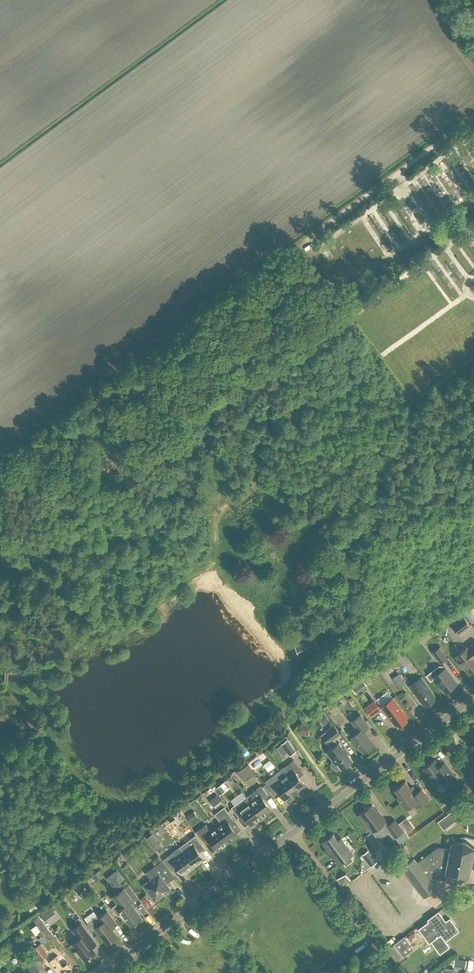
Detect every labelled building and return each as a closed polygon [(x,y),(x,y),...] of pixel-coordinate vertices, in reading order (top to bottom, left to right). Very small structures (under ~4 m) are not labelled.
[(452,625),(459,634),(471,625),(464,616),(452,625)] [(423,632),(427,638),(431,635),(427,629),(423,632)] [(298,644),(303,653),(319,645),(314,636),(298,644)] [(468,647),(468,646),(456,655),(469,673),(473,670),(473,642),(468,647)] [(432,651),(440,662),(448,657),(440,646),(432,651)] [(435,676),(446,690),(456,682),(444,667),(445,667),(444,666),(439,665),(426,675),(430,680),(435,676)] [(393,677),(400,686),(405,682),(399,673),(393,677)] [(434,697),(436,696),(421,676),(409,685),(424,704),(425,703),(427,705),(435,699),(434,697)] [(356,693),(361,690),(356,684),(352,687),(356,693)] [(393,697),(381,706),(395,725),(397,724),(399,726),(407,720),(406,717),(407,716),(393,697)] [(381,709),(375,701),(365,708),(371,716),(381,709)] [(325,723),(329,720),(324,712),(319,715),(325,723)] [(369,726),(361,714),(351,721),(356,726),(348,732),(363,752),(374,743),(364,730),(369,726)] [(305,734),(306,725),(301,724),(299,726),(298,731),(300,733),(305,734)] [(334,738),(340,733),(334,725),(322,735),(328,743),(328,742),(332,747),(326,751),(334,761),(332,762),(332,764),(335,769),(337,769),(340,767),(341,768),(353,760),(339,742),(338,743),(334,738)] [(466,738),(473,749),(473,732),(466,738)] [(296,750),(287,739),(281,743),(282,743),(288,751),(290,754),(296,750)] [(260,764),(256,758),(249,763),(254,769),(260,764)] [(305,784),(298,773),(302,770),(294,759),(284,766),(280,770),(284,776),(295,791),(305,784)] [(457,778),(444,762),(440,765),(435,759),(423,767),(436,784),(442,779),(447,786),(457,778)] [(250,778),(256,773),(249,763),(242,768),(250,778)] [(295,791),(284,776),(280,770),(265,781),(273,791),(277,788),(285,799),(295,791)] [(473,787),(473,773),(473,772),(465,778),(473,788),(473,787)] [(216,787),(221,793),(230,786),(226,779),(216,787)] [(418,806),(429,798),(422,788),(415,793),(405,780),(395,788),(400,795),(397,796),(406,808),(415,802),(418,806)] [(457,792),(462,798),(472,791),(465,781),(460,785),(462,788),(457,792)] [(261,794),(251,802),(261,816),(271,809),(264,798),(268,795),(261,785),(256,789),(261,794)] [(218,793),(210,799),(216,807),(224,801),(218,793)] [(261,816),(251,802),(246,796),(232,807),(239,817),(244,813),(251,824),(261,816)] [(372,804),(359,814),(372,831),(373,830),(378,837),(389,829),(395,837),(403,830),(395,819),(387,825),(384,822),(386,821),(378,810),(377,811),(372,804)] [(222,823),(217,827),(228,841),(238,834),(230,823),(235,820),(224,806),(215,813),(222,823)] [(190,823),(195,819),(191,812),(185,816),(190,823)] [(438,821),(444,829),(456,820),(451,812),(438,821)] [(462,812),(461,821),(467,821),(467,829),(473,829),(473,812),(462,812)] [(228,841),(217,827),(212,830),(206,823),(197,830),(207,844),(211,840),(217,849),(228,841)] [(167,829),(171,834),(175,831),(171,826),(167,829)] [(350,855),(353,853),(341,837),(338,839),(333,833),(322,841),(339,863),(344,859),(347,863),(353,859),(350,855)] [(200,859),(203,856),(200,851),(205,847),(196,834),(179,846),(194,866),(196,864),(201,861),(200,859)] [(153,845),(157,842),(153,837),(149,840),(153,845)] [(473,854),(473,852),(473,846),(464,840),(451,842),(450,848),(438,846),(417,862),(414,858),(402,866),(424,897),(436,888),(432,882),(445,873),(456,880),(469,877),(471,867),(473,869),(473,854)] [(191,868),(194,866),(179,846),(172,851),(173,852),(164,858),(172,870),(177,867),(181,873),(185,870),(186,872),(191,868)] [(377,861),(369,849),(362,854),(371,866),(377,861)] [(155,865),(163,859),(159,854),(152,860),(155,865)] [(175,876),(163,859),(155,865),(146,872),(150,878),(142,884),(155,901),(172,889),(167,882),(175,876)] [(95,879),(102,874),(99,869),(91,875),(95,879)] [(142,917),(130,901),(137,896),(128,884),(125,880),(121,884),(120,882),(125,878),(118,869),(107,877),(116,889),(117,888),(119,891),(112,896),(117,902),(112,906),(118,914),(121,912),(131,925),(142,917)] [(79,894),(91,885),(87,879),(74,888),(79,894)] [(20,895),(24,891),(20,885),(16,889),(20,895)] [(36,910),(42,905),(38,900),(32,904),(36,910)] [(45,918),(55,911),(51,906),(51,905),(41,913),(42,914),(45,918)] [(445,940),(459,930),(450,917),(446,920),(438,910),(428,918),(429,920),(418,928),(429,942),(431,941),(440,953),(450,946),(445,940)] [(93,930),(96,927),(107,943),(118,935),(110,924),(115,920),(108,911),(100,917),(99,915),(88,923),(93,930)] [(79,938),(72,943),(85,960),(96,951),(92,946),(97,943),(81,922),(72,929),(79,938)] [(405,935),(394,943),(404,956),(414,948),(405,935)] [(58,951),(64,947),(60,941),(54,946),(58,951)] [(40,942),(33,948),(41,959),(49,953),(40,942)] [(73,968),(60,952),(49,960),(59,972),(66,972),(73,968)] [(453,965),(466,967),(467,959),(455,957),(453,965)] [(39,969),(31,958),(21,964),(28,972),(34,972),(39,969)]
